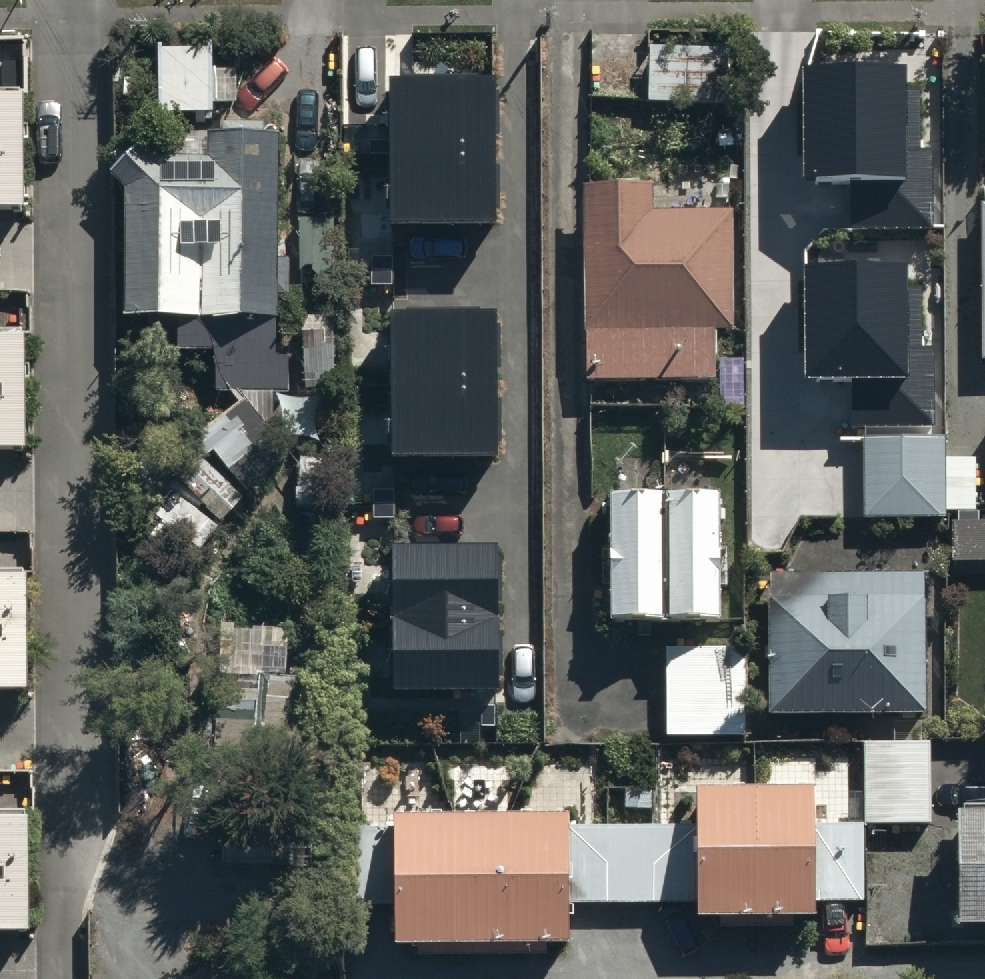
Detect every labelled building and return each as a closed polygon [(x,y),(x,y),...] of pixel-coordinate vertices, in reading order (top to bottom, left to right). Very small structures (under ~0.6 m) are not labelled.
[(645,39),(644,105),(708,107),(710,40),(645,39)] [(202,99),(210,99),(210,58),(134,57),(134,81),(150,81),(149,94),(168,94),(168,153),(156,153),(134,146),(105,171),(120,186),(120,314),(173,315),(173,350),(211,350),(211,387),(286,388),(286,313),(273,312),(274,129),(241,129),(241,122),(218,122),(218,129),(202,129),(202,99)] [(503,66),(370,66),(370,239),(503,239),(503,66)] [(903,73),(806,75),(808,186),(851,185),(852,229),(932,228),(931,153),(904,154),(903,73)] [(24,222),(24,108),(0,108),(0,222),(24,222)] [(580,182),(581,378),(726,376),(726,208),(649,209),(649,181),(580,182)] [(903,267),(807,268),(808,379),(852,379),(853,423),(933,422),(932,347),(904,347),(903,267)] [(505,296),(372,296),(372,469),(505,469),(505,296)] [(300,330),(299,391),(331,391),(331,330),(300,330)] [(26,458),(25,346),(0,346),(0,458),(26,458)] [(153,514),(197,547),(218,520),(243,493),(288,453),(262,426),(269,419),(249,394),(241,402),(233,394),(188,430),(208,452),(177,484),(153,514)] [(943,440),(865,441),(866,516),(943,516),(943,440)] [(604,491),(602,617),(716,619),(718,493),(604,491)] [(947,569),(984,569),(984,512),(947,512),(947,569)] [(502,535),(370,535),(370,708),(502,708),(502,535)] [(764,572),(764,712),(922,712),(922,572),(764,572)] [(25,696),(24,582),(0,582),(0,696),(25,696)] [(756,644),(663,645),(664,735),(758,734),(756,644)] [(307,673),(215,672),(215,748),(306,749),(307,673)] [(866,740),(866,821),(929,820),(928,739),(866,740)] [(388,903),(388,941),(565,941),(565,904),(689,904),(690,915),(809,916),(809,901),(862,901),(862,822),(812,822),(812,784),(690,784),(690,821),(563,820),(564,809),(387,809),(387,824),(351,824),(350,903),(388,903)] [(950,919),(984,919),(984,808),(949,808),(950,919)] [(29,939),(30,825),(0,825),(0,938),(29,939)] [(219,828),(218,866),(289,867),(290,829),(219,828)]
